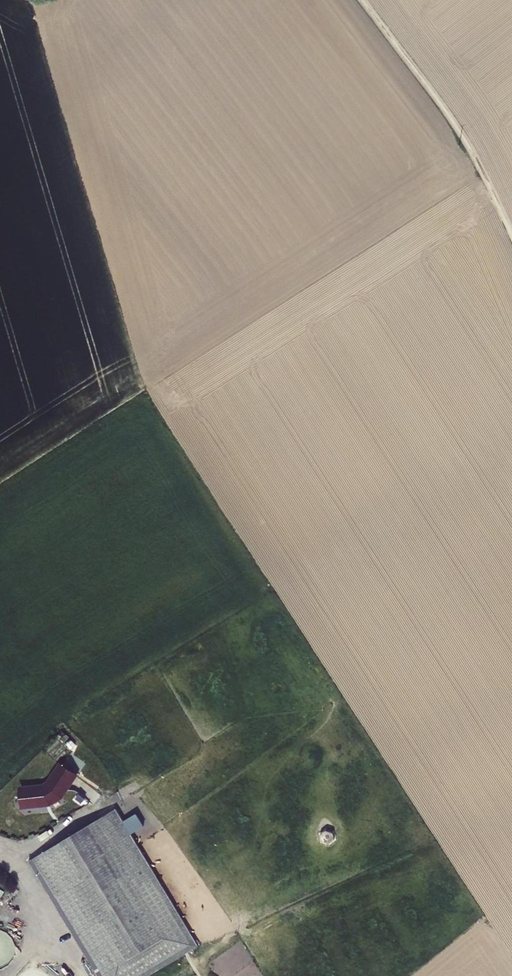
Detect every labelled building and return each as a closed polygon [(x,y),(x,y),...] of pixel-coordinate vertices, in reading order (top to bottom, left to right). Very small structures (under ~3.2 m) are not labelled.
[(79,776),(63,765),(50,783),(46,786),(24,787),(24,791),(23,792),(24,797),(25,797),(26,806),(52,804),(63,797),(79,776)] [(31,862),(104,975),(146,975),(171,962),(205,947),(116,808),(31,862)] [(321,833),(322,841),(325,842),(329,844),(335,839),(333,831),(330,830),(326,829),(321,833)]
